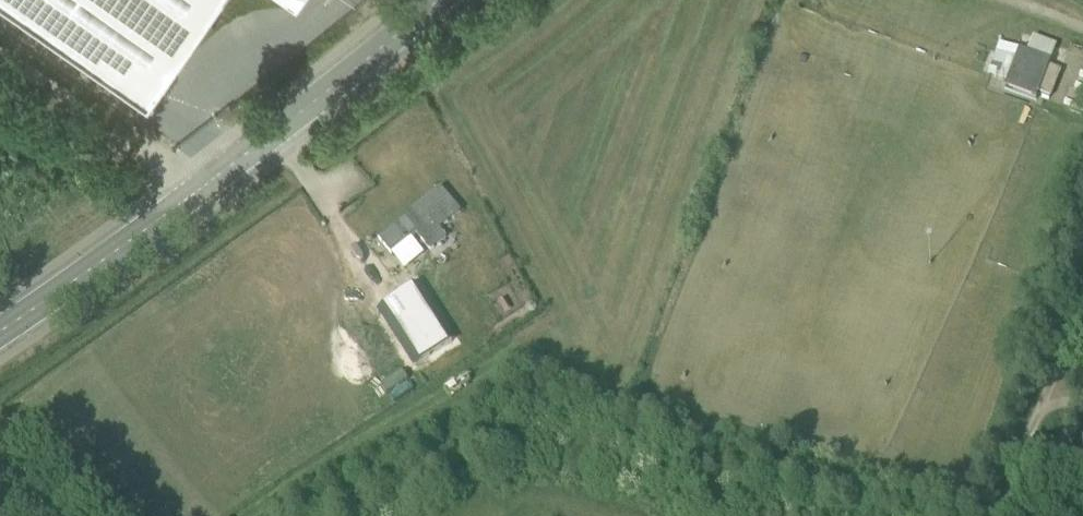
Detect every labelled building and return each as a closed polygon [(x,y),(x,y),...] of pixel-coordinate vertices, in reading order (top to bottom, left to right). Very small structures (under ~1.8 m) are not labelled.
[(151,87),(212,0),(27,0),(151,87)] [(1050,61),(1017,50),(1004,88),(1036,99),(1050,61)] [(460,212),(454,205),(440,188),(379,238),(391,254),(416,233),(430,250),(446,238),(439,229),(460,212)] [(379,309),(377,311),(410,363),(414,368),(449,346),(412,288),(379,309)]
